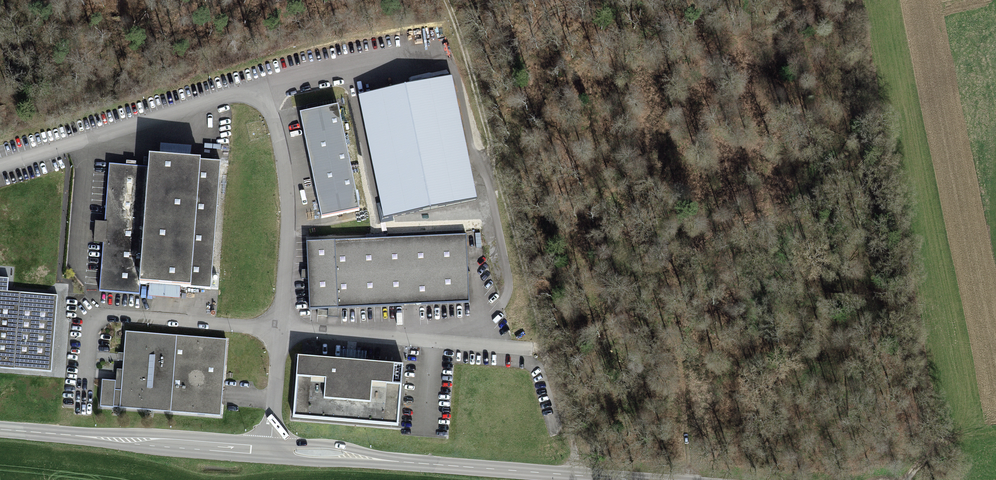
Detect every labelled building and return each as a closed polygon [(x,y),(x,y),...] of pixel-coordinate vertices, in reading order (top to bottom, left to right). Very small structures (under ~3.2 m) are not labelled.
[(384,221),(476,202),(452,83),(360,102),(384,221)] [(355,206),(335,108),(299,115),(319,214),(355,206)] [(210,292),(221,161),(152,155),(151,168),(111,164),(101,290),(143,294),(143,286),(210,292)] [(338,308),(469,301),(466,235),(306,242),(309,308),(328,308),(328,316),(338,316),(338,308)] [(52,372),(58,295),(7,291),(8,280),(0,279),(0,368),(52,372)] [(219,417),(226,342),(126,334),(121,390),(115,390),(115,380),(102,379),(100,407),(219,417)] [(394,425),(399,368),(295,359),(290,415),(394,425)]
